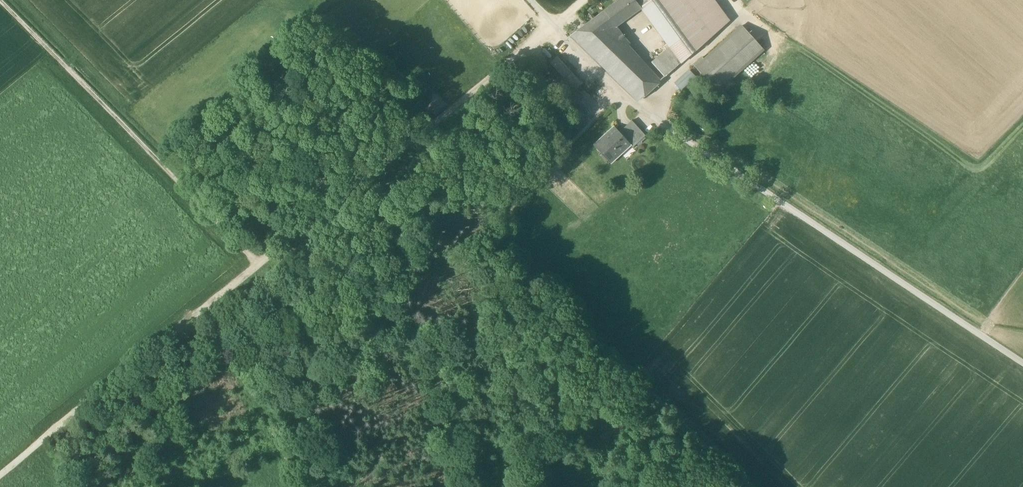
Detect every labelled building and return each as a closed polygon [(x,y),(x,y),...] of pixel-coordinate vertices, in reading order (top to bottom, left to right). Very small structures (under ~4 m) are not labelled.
[(571,36),(638,101),(660,83),(622,42),(625,38),(616,27),(641,8),(636,0),(620,0),(571,36)] [(641,8),(672,48),(653,62),(664,76),(727,22),(711,0),(651,0),(641,8)] [(765,50),(741,23),(694,64),(718,91),(765,50)] [(549,62),(573,90),(581,83),(557,56),(549,62)] [(691,69),(675,82),(682,90),(697,77),(691,69)] [(615,124),(593,145),(612,165),(633,145),(635,147),(647,136),(632,120),(621,131),(615,124)]
